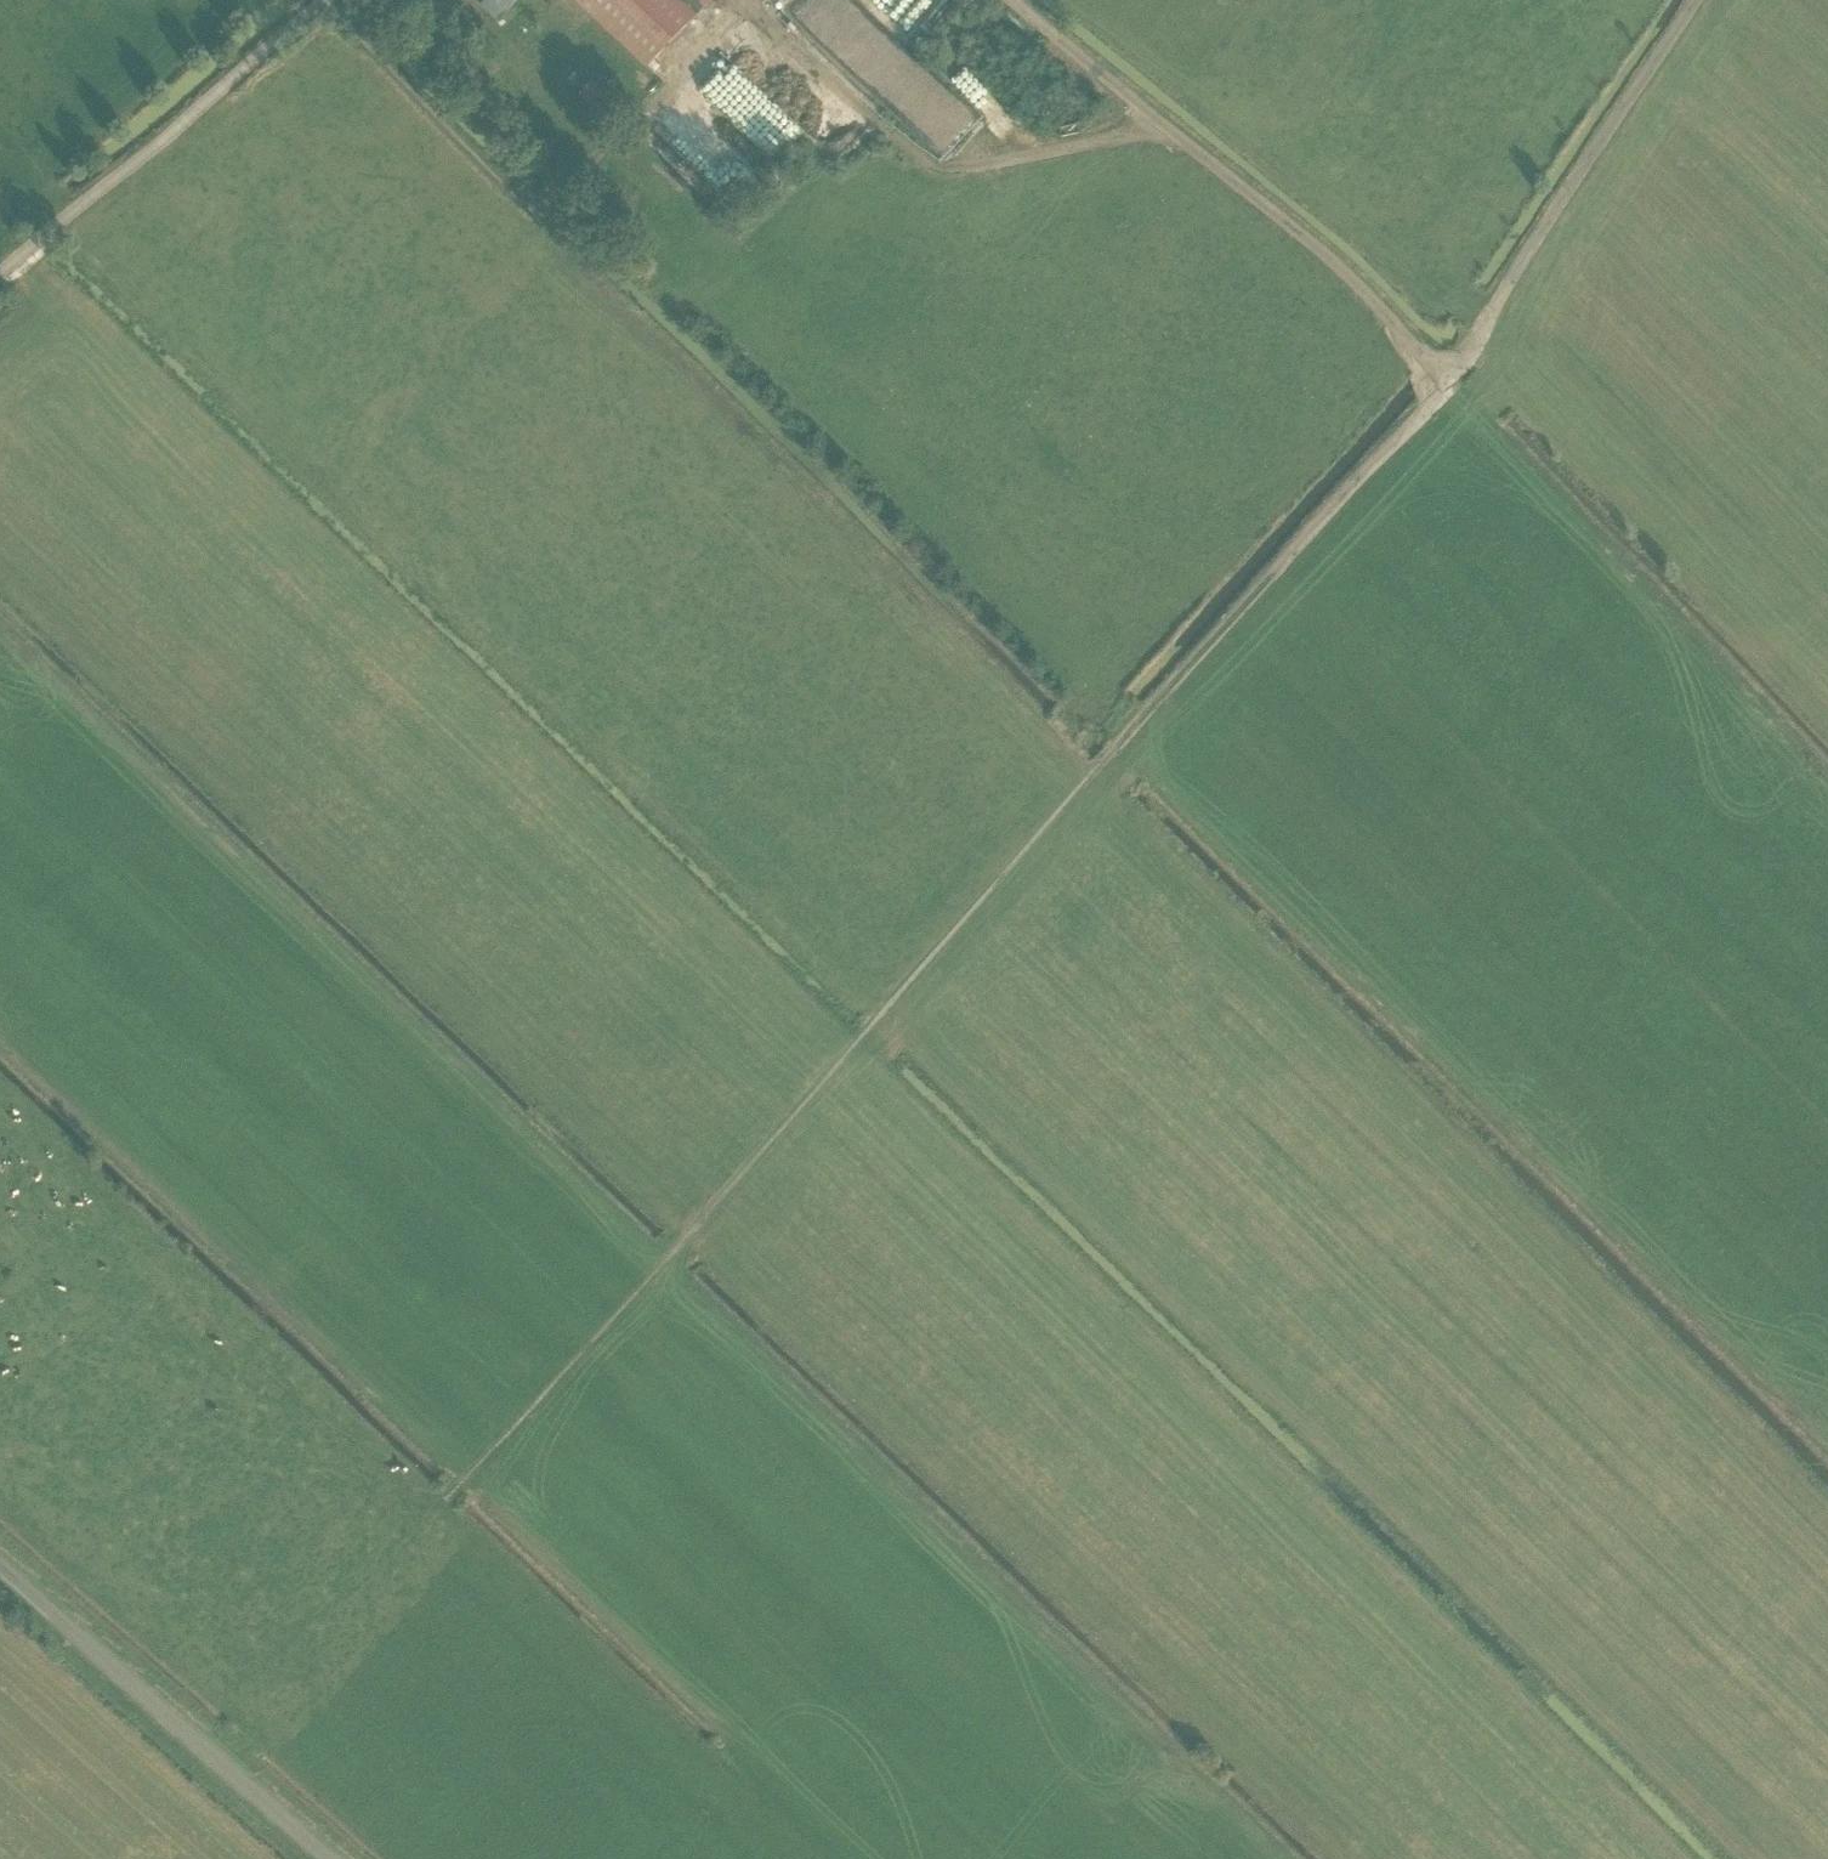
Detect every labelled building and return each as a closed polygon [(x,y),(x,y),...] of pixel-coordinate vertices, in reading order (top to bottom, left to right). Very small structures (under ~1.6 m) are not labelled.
[(498,21),(518,0),(476,0),(498,21)] [(695,17),(677,0),(578,0),(648,67),(695,17)] [(815,10),(825,0),(805,0),(815,10)] [(896,12),(883,0),(873,0),(818,56),(836,73),(896,12)] [(769,40),(789,57),(817,23),(798,7),(769,40)] [(853,143),(853,126),(836,127),(837,143),(853,143)]
